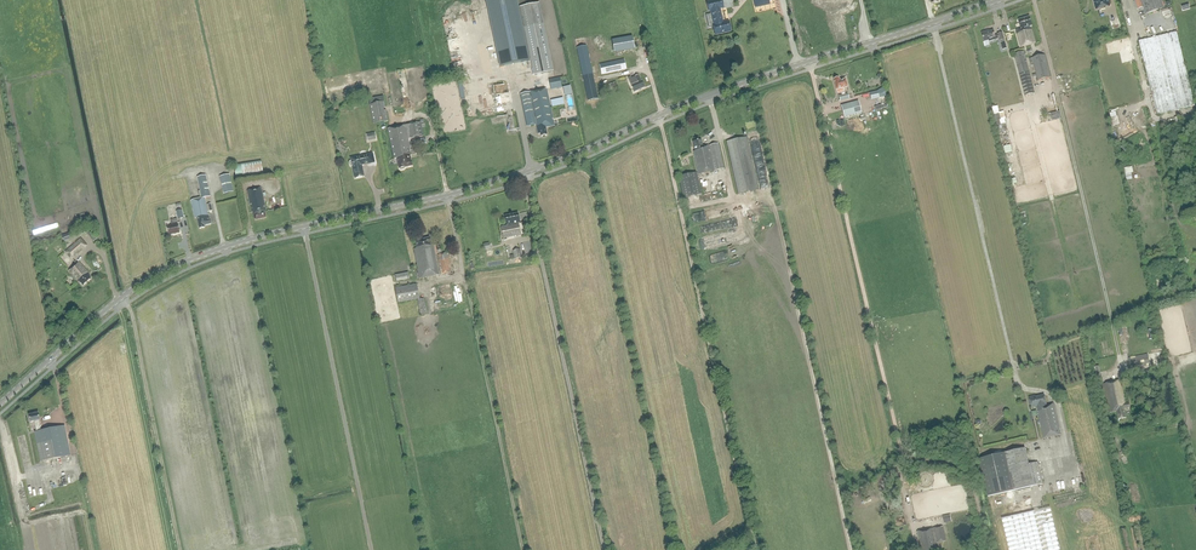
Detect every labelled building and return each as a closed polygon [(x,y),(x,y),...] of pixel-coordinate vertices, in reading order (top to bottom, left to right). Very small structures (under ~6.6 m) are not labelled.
[(517,0),(486,0),(500,67),(530,60),(517,0)] [(724,7),(722,0),(713,0),(707,1),(709,11),(711,10),(714,24),(713,24),(715,35),(731,31),(729,21),(723,22),(720,8),(724,7)] [(1110,6),(1109,0),(1093,0),(1096,9),(1110,6)] [(1138,9),(1143,7),(1141,0),(1136,0),(1135,0),(1138,9)] [(1146,15),(1164,8),(1161,0),(1141,0),(1143,7),(1146,15)] [(553,71),(539,3),(520,7),(534,75),(553,71)] [(1021,29),(1016,30),(1017,33),(1017,34),(1021,47),(1035,42),(1032,30),(1031,30),(1030,26),(1032,26),(1030,17),(1019,20),(1021,29)] [(999,41),(1004,40),(1002,33),(997,34),(998,35),(995,36),(993,30),(989,31),(989,30),(982,32),(982,33),(984,42),(989,40),(989,41),(999,38),(999,41)] [(1194,106),(1176,32),(1138,41),(1156,115),(1194,106)] [(634,49),(632,36),(612,40),(614,52),(634,49)] [(577,48),(588,101),(598,99),(587,46),(577,48)] [(1013,54),(1019,74),(1025,95),(1034,93),(1029,71),(1023,51),(1013,54)] [(1050,78),(1045,55),(1030,59),(1031,63),(1033,63),(1038,81),(1050,78)] [(619,60),(599,65),(602,74),(622,70),(619,60)] [(634,92),(645,87),(642,80),(641,80),(639,74),(635,76),(631,78),(630,77),(628,78),(629,79),(631,85),(634,92)] [(562,88),(560,77),(549,79),(551,89),(562,88)] [(843,88),(848,87),(845,78),(840,80),(839,78),(833,79),(837,93),(844,91),(843,88)] [(546,127),(555,125),(547,89),(521,94),(527,126),(537,124),(539,134),(540,134),(541,136),(547,135),(546,127)] [(879,98),(877,91),(870,93),(871,100),(879,98)] [(373,123),(388,120),(386,110),(384,110),(383,107),(385,106),(384,101),(369,104),(373,123)] [(862,113),(858,101),(841,106),(844,117),(862,113)] [(420,120),(421,122),(388,128),(394,159),(397,158),(399,169),(401,170),(405,169),(406,168),(412,166),(410,155),(417,154),(416,148),(413,149),(411,149),(408,139),(424,136),(422,127),(425,127),(424,119),(420,120)] [(375,132),(366,134),(368,141),(376,139),(375,132)] [(738,194),(758,190),(746,137),(727,141),(738,194)] [(693,151),(694,152),(698,174),(724,168),(719,143),(703,147),(701,139),(693,141),(695,151),(693,151)] [(355,178),(364,176),(362,165),(374,163),(373,154),(351,158),(351,161),(350,162),(349,163),(350,166),(351,166),(353,166),(355,178)] [(263,173),(261,160),(235,164),(236,177),(263,173)] [(1126,180),(1133,179),(1132,166),(1125,167),(1126,180)] [(697,172),(679,176),(684,198),(702,194),(697,172)] [(234,192),(230,174),(219,176),(223,194),(234,192)] [(204,225),(211,224),(210,219),(209,219),(205,198),(210,197),(206,175),(198,177),(202,198),(191,201),(195,218),(197,218),(200,228),(204,227),(204,225)] [(255,220),(266,218),(265,212),(266,211),(261,188),(248,191),(252,212),(254,212),(255,220)] [(177,219),(184,218),(182,210),(176,211),(177,219)] [(503,238),(521,234),(519,224),(520,223),(518,213),(505,216),(507,225),(501,227),(503,238)] [(169,235),(180,232),(177,222),(172,224),(172,226),(167,227),(169,235)] [(93,241),(97,238),(90,229),(87,232),(93,241)] [(420,278),(439,275),(433,245),(431,245),(430,238),(421,239),(421,237),(415,238),(417,248),(414,249),(420,278)] [(65,252),(71,260),(88,246),(81,238),(65,252)] [(513,250),(515,259),(522,258),(520,249),(513,250)] [(441,274),(450,272),(447,253),(438,255),(441,274)] [(83,285),(91,279),(87,274),(88,272),(79,262),(69,272),(77,280),(79,282),(80,281),(83,285)] [(409,279),(408,272),(395,275),(396,281),(409,279)] [(416,284),(395,288),(398,303),(419,299),(416,284)] [(1150,365),(1148,354),(1128,358),(1130,369),(1150,365)] [(1092,367),(1094,378),(1101,377),(1099,366),(1092,367)] [(1151,369),(1131,373),(1133,379),(1152,376),(1151,369)] [(1124,409),(1130,408),(1129,403),(1126,403),(1121,380),(1103,384),(1109,413),(1116,412),(1118,419),(1126,418),(1124,409)] [(1044,438),(1061,434),(1054,403),(1046,405),(1044,395),(1035,397),(1035,396),(1030,397),(1032,407),(1037,406),(1038,412),(1044,438)] [(1149,402),(1151,416),(1158,415),(1156,400),(1149,402)] [(41,461),(71,455),(64,425),(42,430),(40,421),(38,414),(29,415),(31,422),(34,422),(36,431),(35,432),(41,461)] [(1029,464),(1025,448),(979,459),(988,497),(1043,484),(1038,462),(1029,464)] [(1002,518),(1009,549),(1060,549),(1050,507),(1002,518)] [(945,541),(943,526),(918,532),(921,549),(937,549),(936,543),(945,541)]
